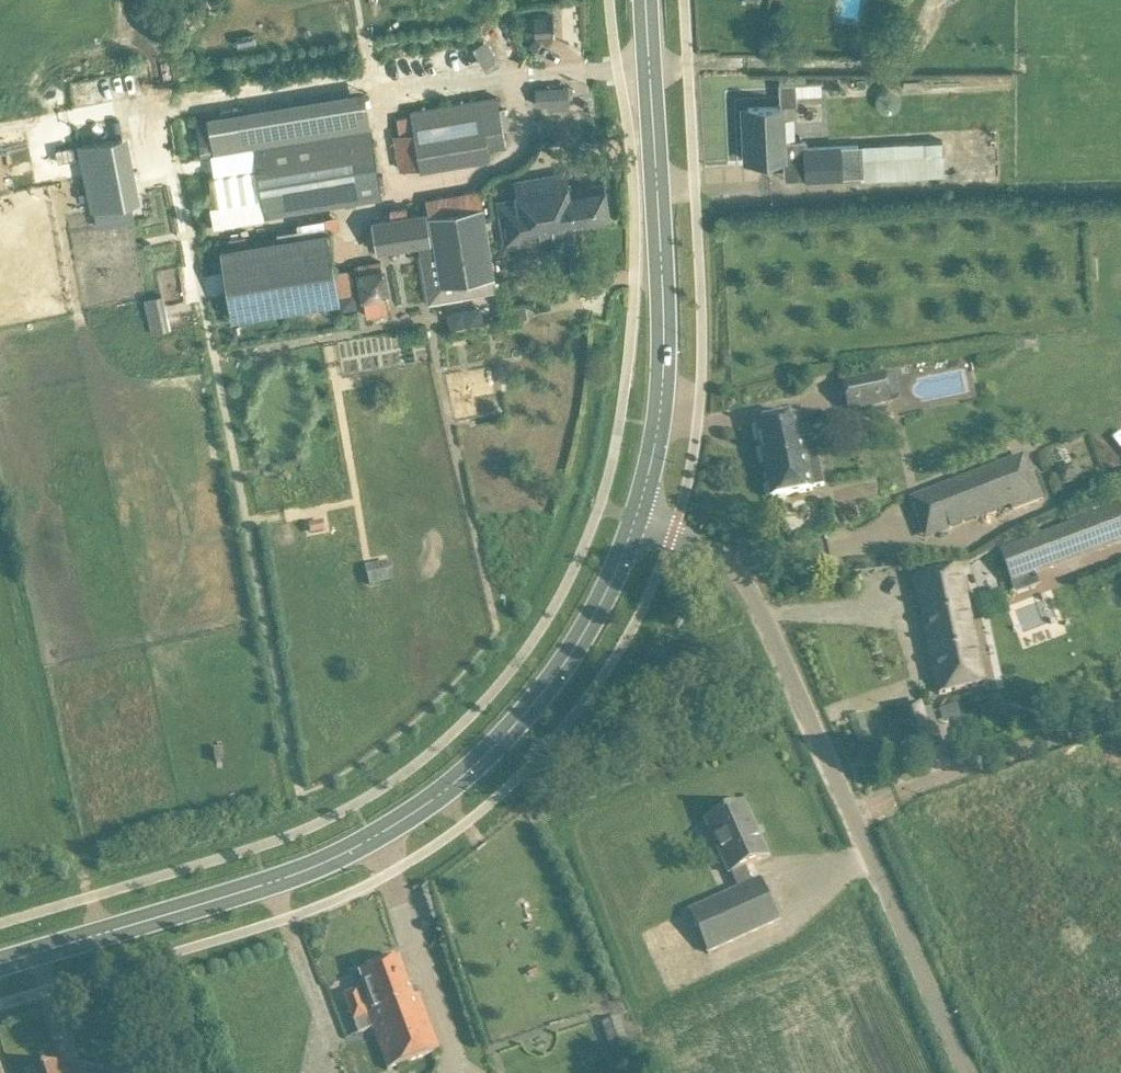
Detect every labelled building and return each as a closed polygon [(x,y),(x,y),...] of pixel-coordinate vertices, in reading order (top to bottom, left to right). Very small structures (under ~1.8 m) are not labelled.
[(555,34),(554,15),(553,15),(552,15),(545,16),(545,15),(543,15),(543,16),(535,16),(535,15),(534,16),(534,18),(529,22),(529,29),(535,32),(535,35),(537,35),(536,34),(544,33),(544,34),(546,34),(546,33),(553,33),(553,34),(555,34)] [(821,80),(795,82),(796,94),(821,93),(821,80)] [(552,103),(551,85),(536,86),(537,104),(544,103),(552,103)] [(402,167),(498,155),(496,144),(511,142),(505,93),(401,105),(404,129),(397,130),(402,167)] [(750,135),(746,135),(747,159),(784,157),(806,156),(807,177),(865,174),(865,179),(945,175),(943,139),(805,146),(805,139),(783,140),(781,104),(780,104),(779,105),(749,106),(750,135)] [(371,128),(254,147),(257,166),(262,196),(265,215),(382,196),(371,128)] [(136,198),(145,197),(135,131),(85,138),(97,224),(139,218),(136,198)] [(262,196),(257,166),(209,174),(214,203),(262,196)] [(497,198),(505,245),(554,237),(555,248),(557,247),(557,246),(578,242),(575,225),(611,220),(604,180),(569,185),(566,169),(513,178),(516,195),(497,198)] [(393,218),(373,222),(378,248),(419,241),(429,301),(462,295),(496,290),(494,275),(488,238),(484,217),(482,205),(429,214),(430,216),(426,217),(425,213),(408,216),(406,208),(392,210),(393,218)] [(340,299),(329,230),(220,248),(232,317),(340,299)] [(392,267),(365,269),(369,313),(396,310),(392,267)] [(577,268),(563,270),(565,283),(579,280),(577,268)] [(355,290),(340,293),(342,308),(357,306),(355,290)] [(149,294),(155,330),(173,326),(167,291),(149,294)] [(884,375),(846,383),(843,383),(842,383),(848,411),(891,402),(890,400),(885,377),(885,375),(884,375)] [(824,485),(816,444),(804,446),(797,416),(756,424),(772,499),(813,490),(812,488),(824,485)] [(938,532),(938,533),(1010,506),(1012,510),(1043,498),(1034,473),(1005,484),(999,467),(923,496),(928,509),(940,504),(950,528),(938,532)] [(1000,548),(1001,551),(1000,551),(1009,575),(1120,534),(1120,513),(1119,507),(1118,507),(1116,503),(1120,501),(1120,488),(1111,492),(1113,497),(1065,515),(1069,526),(1029,541),(1026,533),(1000,548)] [(960,568),(936,573),(914,578),(939,694),(985,684),(960,568)] [(1020,606),(1024,625),(1042,621),(1037,602),(1020,606)] [(932,708),(899,717),(893,719),(904,758),(943,747),(932,708)] [(744,804),(705,821),(729,874),(731,873),(739,889),(688,912),(707,954),(779,922),(760,880),(752,883),(744,867),(768,856),(744,804)] [(374,1028),(424,1010),(420,998),(421,997),(421,995),(414,998),(399,959),(360,973),(365,988),(345,995),(354,1021),(369,1016),(374,1028)] [(440,1049),(439,1049),(424,1010),(374,1028),(389,1070),(441,1051),(440,1049)] [(603,1024),(613,1055),(630,1050),(620,1018),(603,1024)] [(60,1065),(34,1072),(63,1072),(60,1065)]
